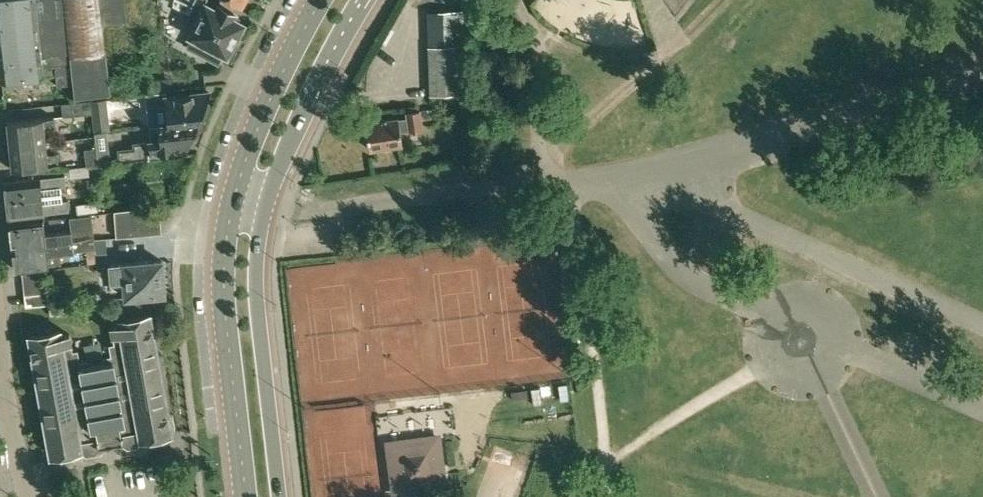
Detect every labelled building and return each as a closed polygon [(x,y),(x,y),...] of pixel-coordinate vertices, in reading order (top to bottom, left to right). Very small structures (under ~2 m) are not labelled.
[(72,82),(74,97),(107,94),(99,22),(126,20),(124,0),(0,0),(0,68),(1,80),(44,76),(43,75),(52,74),(51,67),(55,67),(57,84),(72,82)] [(172,4),(187,12),(191,4),(200,8),(196,17),(197,18),(188,34),(225,54),(227,50),(229,51),(231,51),(233,50),(235,47),(236,44),(236,40),(234,36),(242,22),(230,16),(232,13),(211,2),(209,5),(204,2),(204,0),(172,0),(172,4)] [(430,46),(432,94),(472,91),(470,44),(430,46)] [(145,93),(149,125),(156,124),(201,119),(206,106),(206,105),(206,104),(205,101),(208,91),(176,95),(175,94),(164,96),(163,91),(145,93)] [(90,112),(88,100),(61,103),(62,116),(90,112)] [(398,117),(365,122),(369,148),(402,143),(401,132),(422,128),(419,109),(406,111),(407,116),(398,118),(398,117)] [(6,120),(8,144),(45,140),(43,127),(54,126),(53,115),(6,120)] [(156,124),(149,125),(151,139),(131,142),(132,146),(119,148),(120,160),(146,157),(145,152),(158,151),(158,150),(186,146),(190,136),(193,134),(195,133),(196,132),(201,119),(156,124)] [(923,127),(927,137),(944,131),(941,122),(938,120),(925,124),(923,127)] [(46,153),(45,140),(8,144),(11,168),(58,163),(57,152),(46,153)] [(86,165),(96,163),(94,146),(84,147),(86,165)] [(81,166),(82,176),(89,175),(88,166),(81,166)] [(65,185),(64,180),(64,175),(39,178),(38,177),(4,180),(9,218),(43,214),(43,213),(68,210),(66,200),(62,200),(60,186),(65,185)] [(88,212),(97,211),(95,201),(87,202),(88,212)] [(116,236),(161,232),(159,205),(113,209),(116,236)] [(10,225),(12,246),(70,240),(94,237),(91,214),(74,216),(68,216),(69,232),(44,234),(43,222),(10,225)] [(94,237),(70,240),(12,246),(15,269),(61,264),(60,250),(95,247),(94,237)] [(165,292),(165,291),(166,291),(165,277),(164,277),(162,259),(111,264),(112,280),(124,279),(126,296),(165,292)] [(24,284),(47,281),(46,269),(23,272),(24,284)] [(49,291),(47,281),(24,284),(25,294),(49,291)] [(50,303),(49,291),(25,294),(27,306),(50,303)] [(109,343),(111,354),(80,360),(78,349),(73,349),(70,333),(61,335),(60,330),(31,336),(50,453),(79,447),(86,451),(95,449),(97,444),(121,439),(127,443),(137,442),(139,436),(169,431),(149,315),(120,320),(120,324),(112,325),(115,342),(109,343)] [(529,389),(510,390),(511,400),(530,398),(529,389)] [(416,476),(435,473),(430,438),(388,443),(393,479),(416,476)]
